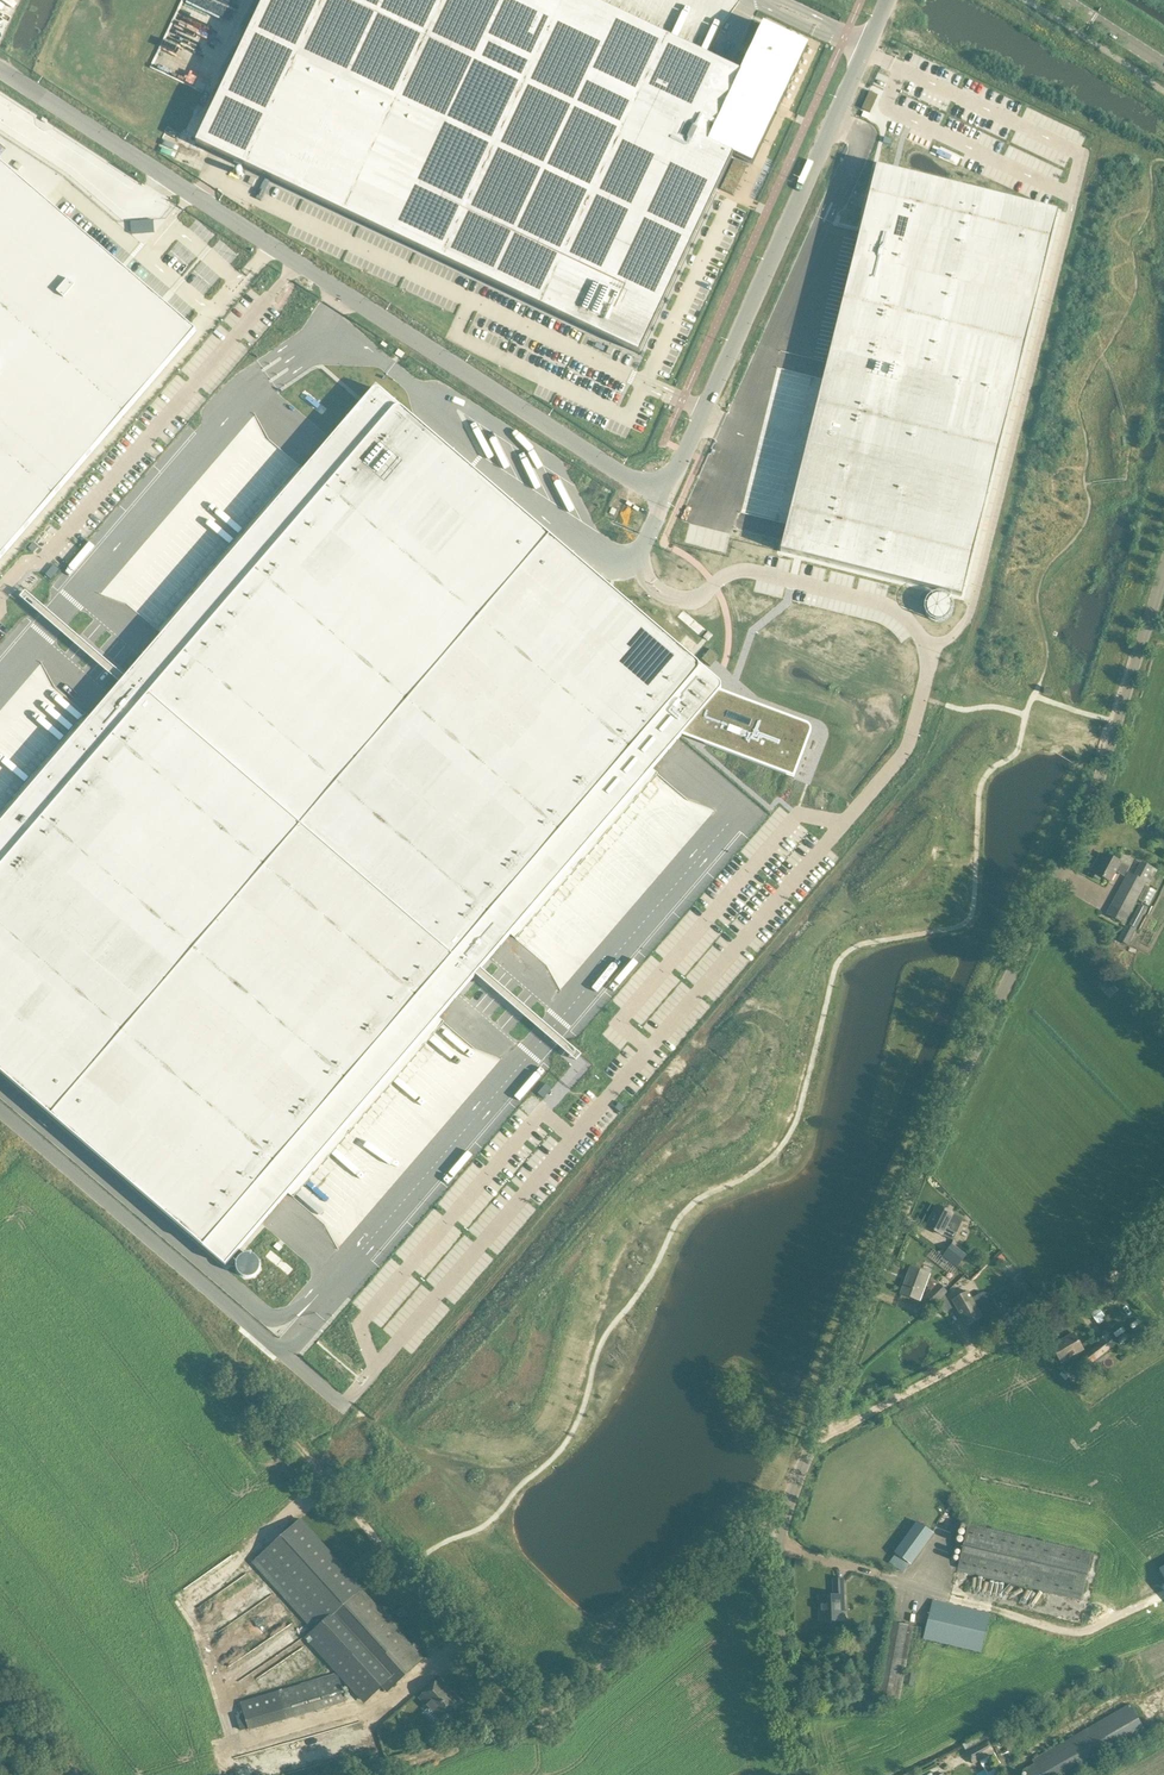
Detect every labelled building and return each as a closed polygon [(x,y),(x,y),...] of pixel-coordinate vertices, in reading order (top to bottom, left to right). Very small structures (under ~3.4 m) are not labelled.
[(569,0),(264,0),(196,143),(640,353),(734,155),(752,164),(775,116),(771,114),(772,112),(777,114),(782,105),(776,102),(781,92),(785,94),(808,46),(764,25),(739,78),(569,0)] [(151,67),(208,94),(217,75),(160,48),(151,67)] [(196,331),(0,163),(0,559),(196,331)] [(876,167),(780,551),(962,597),(1058,213),(876,167)] [(37,180),(30,188),(60,213),(65,207),(58,201),(63,196),(54,188),(51,191),(37,180)] [(154,220),(131,222),(131,234),(155,232),(154,220)] [(52,1116),(226,1266),(288,1193),(293,1197),(444,1022),(439,1018),(475,976),(511,935),(516,939),(658,774),(653,769),(681,736),(686,730),(703,736),(702,738),(703,740),(704,742),(705,744),(707,745),(726,752),(793,777),(810,733),(810,728),(806,724),(776,713),(740,699),(738,699),(736,699),(734,700),(732,701),(731,703),(715,697),(719,692),(720,690),(721,688),(721,686),(721,685),(720,683),(719,682),(705,669),(550,537),(382,392),(380,391),(378,390),(377,390),(375,390),(373,391),(372,392),(305,470),(300,465),(158,630),(163,635),(127,676),(91,718),(86,713),(0,814),(0,1072),(52,1116)] [(950,610),(951,607),(950,604),(948,601),(946,599),(943,597),(940,597),(936,597),(933,598),(930,600),(928,602),(927,605),(927,608),(927,610),(928,613),(930,615),(932,617),(935,619),(938,619),(942,619),(945,618),(947,616),(949,613),(950,610)] [(1096,860),(1089,875),(1097,879),(1099,875),(1110,881),(1115,871),(1124,875),(1128,867),(1119,863),(1120,863),(1106,855),(1101,863),(1096,860)] [(1124,923),(1146,882),(1151,885),(1158,870),(1141,861),(1134,875),(1129,873),(1107,914),(1124,923)] [(953,1214),(948,1211),(937,1206),(926,1227),(942,1235),(954,1240),(957,1232),(963,1219),(953,1214)] [(945,1252),(941,1257),(945,1260),(955,1268),(956,1268),(966,1255),(952,1244),(945,1252)] [(236,1264),(236,1267),(237,1269),(238,1271),(239,1273),(241,1275),(243,1276),(245,1277),(247,1278),(250,1278),(252,1277),(254,1276),(256,1275),(258,1273),(259,1271),(260,1269),(260,1267),(260,1265),(260,1262),(259,1260),(258,1258),(256,1256),(254,1255),(252,1254),(250,1254),(247,1254),(245,1254),(243,1255),(241,1256),(239,1258),(238,1260),(237,1262),(236,1264)] [(945,1260),(940,1266),(950,1274),(955,1268),(945,1260)] [(929,1274),(922,1271),(910,1267),(901,1293),(920,1300),(925,1285),(931,1290),(926,1296),(934,1304),(937,1302),(945,1294),(947,1292),(929,1274)] [(1022,1282),(1013,1283),(1014,1293),(1023,1292),(1022,1282)] [(987,1302),(977,1308),(968,1291),(952,1300),(961,1315),(967,1326),(982,1317),(981,1315),(994,1307),(992,1303),(989,1305),(987,1302)] [(1039,1303),(1032,1293),(1026,1297),(1029,1300),(1017,1306),(1022,1315),(1035,1307),(1035,1306),(1039,1303)] [(945,1294),(937,1302),(944,1313),(952,1308),(945,1294)] [(933,1307),(928,1312),(932,1316),(937,1311),(933,1307)] [(1090,1313),(1098,1325),(1107,1319),(1099,1307),(1090,1313)] [(1119,1337),(1111,1328),(1106,1332),(1107,1334),(1097,1341),(1100,1343),(1081,1357),(1093,1372),(1133,1342),(1125,1333),(1119,1337)] [(1083,1349),(1080,1344),(1074,1334),(1052,1347),(1061,1362),(1083,1349)] [(912,1565),(934,1533),(917,1521),(894,1553),(895,1554),(889,1563),(904,1573),(910,1564),(912,1565)] [(1082,1597),(1092,1553),(968,1524),(958,1568),(1082,1597)] [(821,1621),(832,1621),(839,1621),(839,1604),(844,1604),(843,1578),(833,1579),(834,1595),(820,1596),(820,1597),(822,1596),(822,1610),(820,1610),(821,1621)] [(924,1637),(981,1651),(990,1614),(932,1600),(924,1637)] [(890,1621),(876,1695),(899,1699),(908,1648),(909,1645),(910,1639),(911,1636),(912,1629),(912,1626),(913,1625),(890,1621)] [(908,1673),(905,1685),(913,1687),(916,1675),(908,1673)] [(440,1679),(420,1697),(429,1707),(423,1713),(434,1725),(440,1719),(460,1701),(452,1693),(450,1694),(446,1689),(447,1688),(440,1679)] [(1146,1732),(1129,1703),(1032,1759),(1034,1763),(1023,1770),(1026,1774),(1072,1774),(1146,1732)] [(988,1738),(965,1750),(966,1751),(973,1764),(992,1754),(997,1752),(994,1748),(991,1742),(990,1741),(988,1738)]
